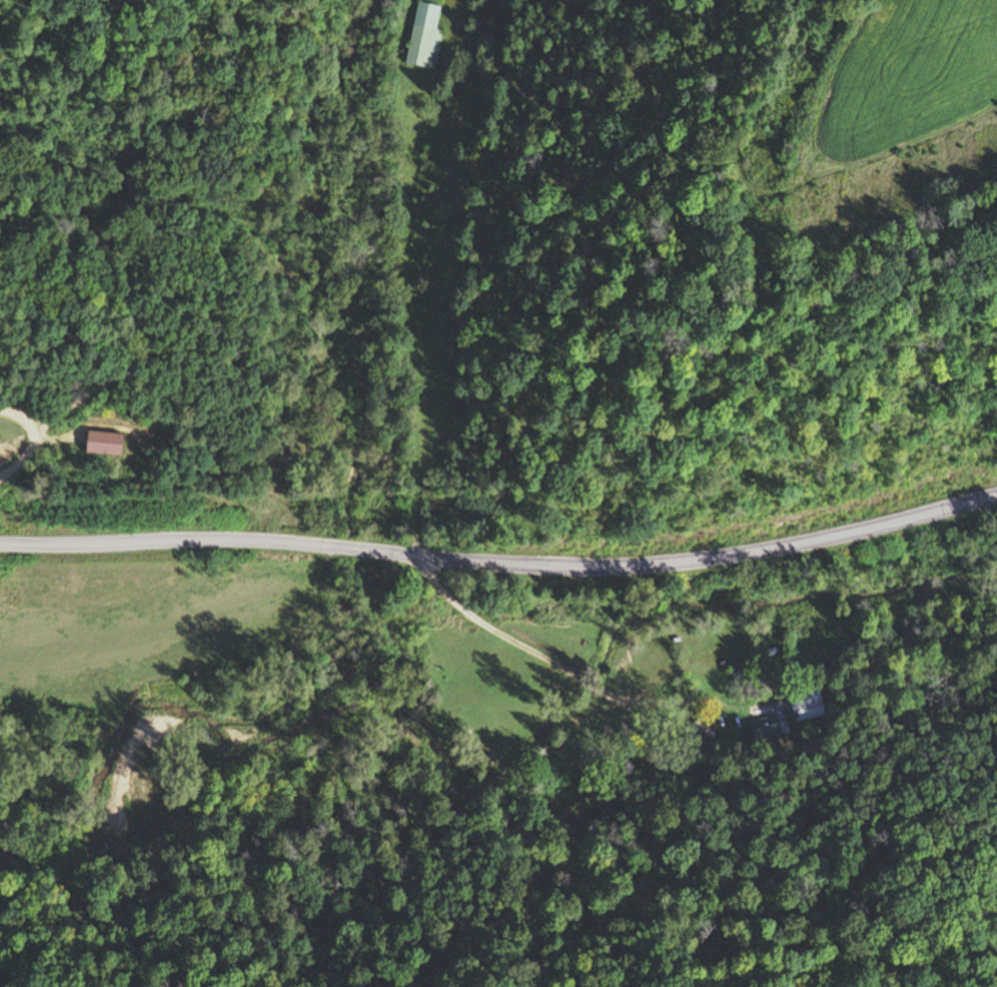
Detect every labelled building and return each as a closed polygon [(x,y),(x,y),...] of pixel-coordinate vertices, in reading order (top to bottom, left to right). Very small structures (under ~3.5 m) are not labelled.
[(406,66),(435,71),(441,32),(436,31),(440,8),(417,4),(406,66)] [(823,717),(817,682),(788,687),(793,722),(823,717)] [(780,741),(779,719),(751,720),(751,742),(780,741)]
